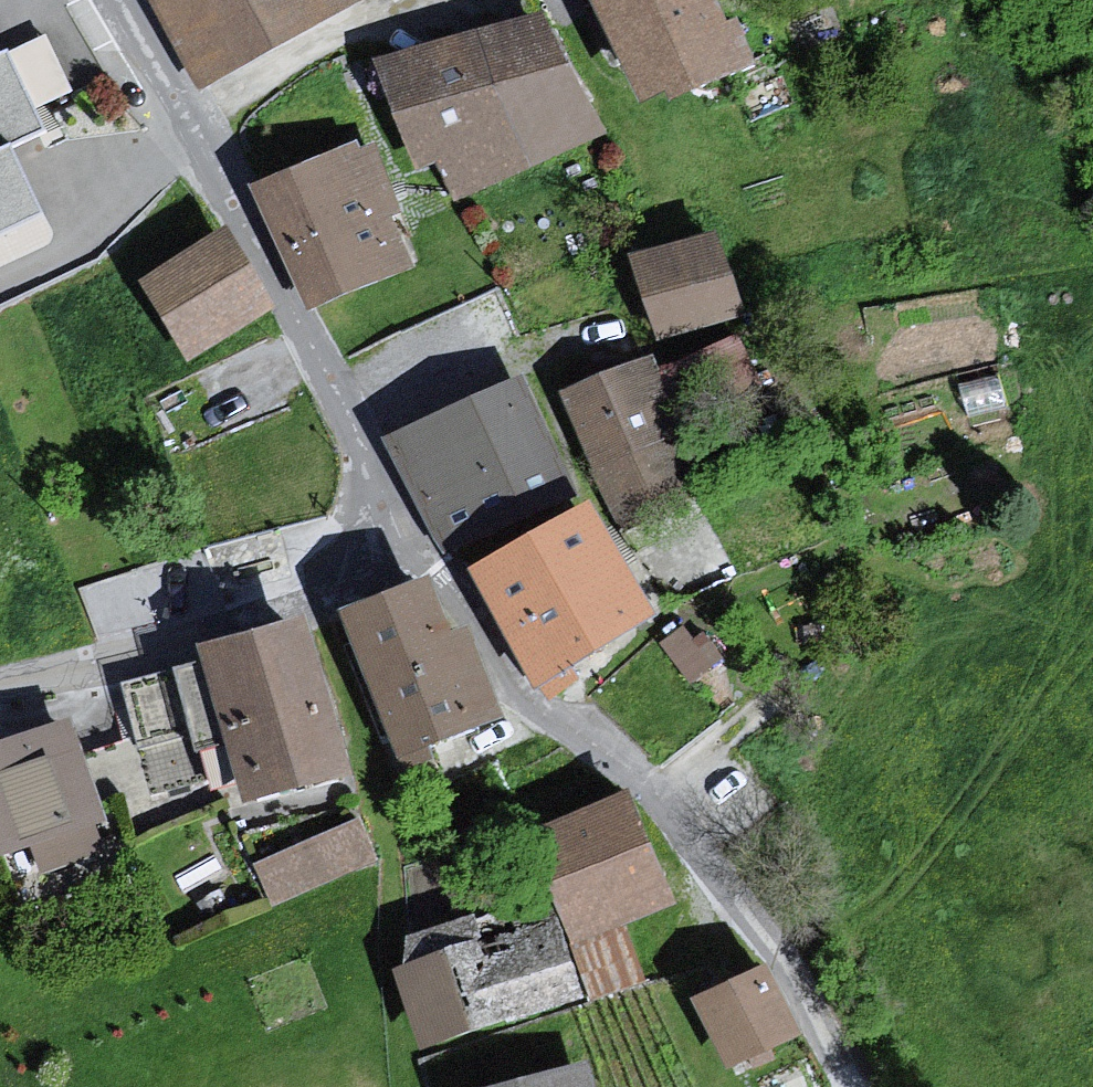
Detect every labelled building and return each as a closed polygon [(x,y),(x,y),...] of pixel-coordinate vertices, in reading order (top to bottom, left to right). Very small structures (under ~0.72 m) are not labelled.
[(200,97),(374,0),(143,0),(200,97)] [(641,118),(752,81),(710,0),(579,0),(641,118)] [(531,24),(376,69),(411,182),(438,176),(451,212),(603,147),(531,24)] [(11,58),(0,62),(0,240),(44,220),(11,149),(46,133),(11,58)] [(359,153),(249,199),(314,321),(413,277),(359,153)] [(224,238),(136,296),(188,377),(271,326),(224,238)] [(721,249),(629,267),(663,366),(751,340),(721,249)] [(644,376),(561,405),(615,532),(694,510),(644,376)] [(524,393),(385,455),(450,575),(567,519),(524,393)] [(584,522),(464,585),(538,701),(650,636),(584,522)] [(424,601),(339,627),(400,781),(506,724),(461,638),(441,646),(424,601)] [(304,631),(193,660),(247,814),(352,786),(304,631)] [(0,755),(0,879),(105,834),(67,735),(0,755)] [(630,805),(521,845),(549,908),(568,950),(670,917),(630,805)] [(362,808),(255,853),(272,896),(380,851),(362,808)] [(549,908),(400,950),(406,974),(389,978),(418,1062),(586,1008),(568,950),(549,908)] [(760,975),(692,1010),(724,1079),(799,1047),(760,975)] [(531,1086),(593,1086),(590,1075),(531,1086)]
